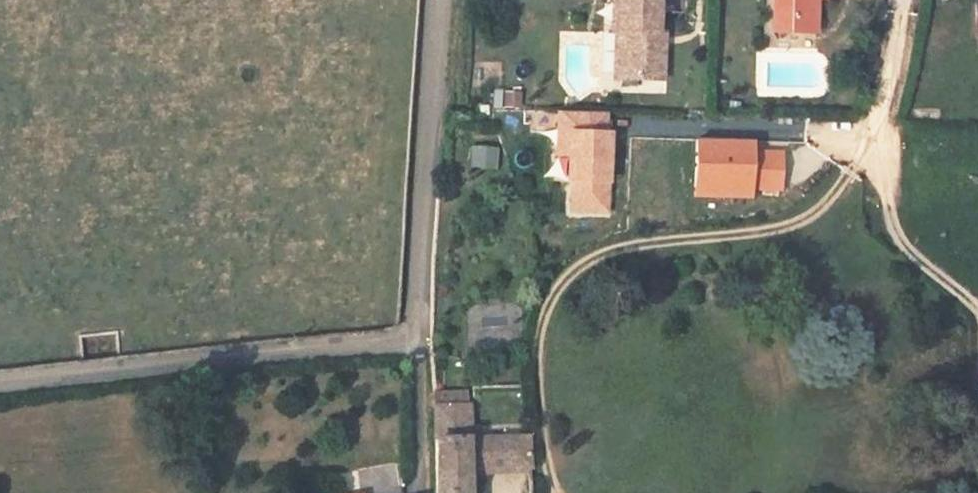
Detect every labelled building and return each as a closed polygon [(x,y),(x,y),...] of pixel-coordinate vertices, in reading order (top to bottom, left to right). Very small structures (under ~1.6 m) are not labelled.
[(662,0),(624,0),(623,12),(622,33),(628,34),(625,79),(665,82),(668,44),(660,43),(662,0)] [(770,19),(788,19),(788,36),(812,36),(813,0),(770,0),(770,19)] [(788,36),(788,19),(770,19),(770,37),(788,36)] [(558,137),(568,137),(568,157),(567,184),(572,184),(572,213),(606,214),(608,138),(604,137),(605,116),(558,115),(558,137)] [(568,137),(558,137),(557,157),(568,157),(568,137)] [(776,160),(740,159),(741,147),(691,146),(690,201),(745,202),(745,194),(775,195),(776,160)] [(534,434),(476,437),(474,401),(441,404),(443,422),(440,483),(443,492),(477,492),(477,481),(477,473),(535,470),(534,434)] [(398,484),(374,487),(374,492),(399,492),(398,484)]
